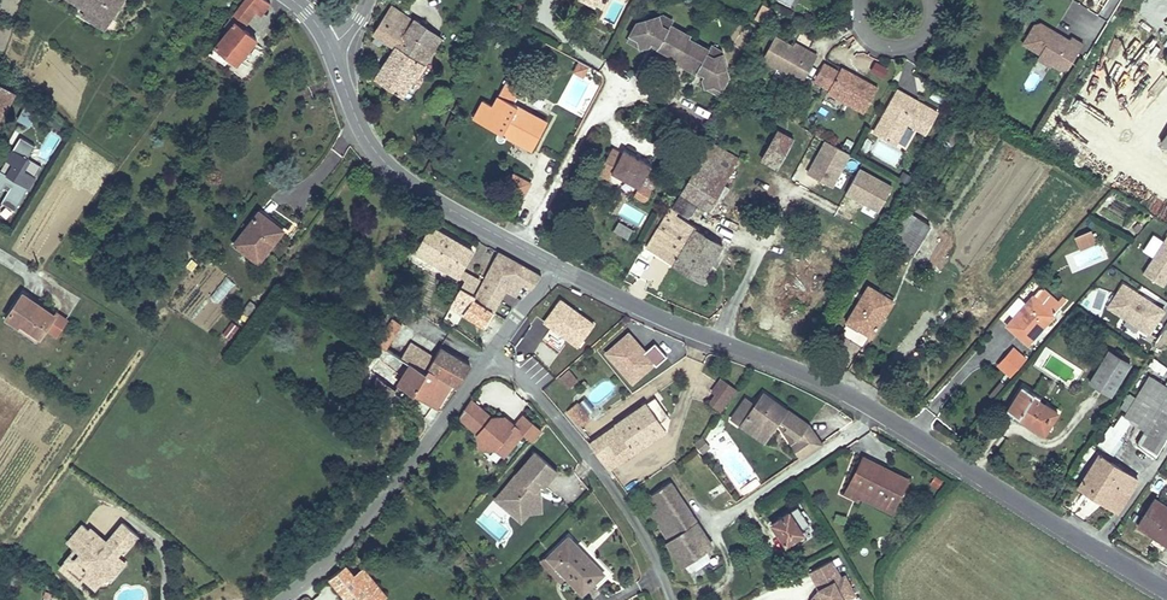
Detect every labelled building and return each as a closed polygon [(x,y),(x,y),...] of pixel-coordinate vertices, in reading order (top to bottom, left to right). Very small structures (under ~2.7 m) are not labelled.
[(82,7),(77,13),(105,30),(123,0),(71,0),(82,7)] [(266,0),(246,0),(238,12),(247,18),(256,7),(265,13),(271,3),(266,0)] [(425,30),(388,6),(382,16),(387,19),(375,37),(395,51),(375,81),(400,99),(431,53),(416,43),(425,30)] [(662,17),(659,18),(661,27),(668,30),(670,26),(672,22),(662,17)] [(690,37),(670,26),(668,30),(661,27),(659,18),(638,24),(631,36),(640,41),(642,48),(652,46),(653,43),(660,46),(658,49),(679,60),(677,62),(698,73),(699,70),(706,73),(705,76),(708,86),(716,83),(724,87),(731,75),(723,54),(714,57),(708,54),(710,50),(689,39),(690,37)] [(258,36),(238,22),(219,49),(240,63),(258,36)] [(1023,44),(1041,54),(1043,50),(1056,57),(1053,62),(1063,68),(1070,68),(1084,43),(1072,36),(1070,39),(1059,33),(1058,36),(1053,33),(1055,31),(1041,23),(1034,24),(1023,44)] [(439,40),(425,30),(416,43),(431,53),(439,40)] [(640,41),(631,36),(629,41),(642,48),(640,41)] [(823,54),(814,48),(811,53),(798,46),(781,37),(768,59),(808,82),(823,54)] [(801,41),(798,46),(811,53),(814,48),(801,41)] [(712,46),(710,50),(708,54),(714,57),(723,54),(722,51),(712,46)] [(1043,50),(1041,54),(1038,59),(1050,66),(1053,62),(1056,57),(1043,50)] [(576,69),(585,73),(589,66),(580,61),(576,69)] [(871,72),(884,78),(889,67),(877,61),(871,72)] [(826,64),(817,80),(833,89),(831,91),(868,112),(880,92),(843,70),(842,73),(826,64)] [(486,120),(483,124),(499,132),(497,135),(496,137),(497,139),(498,141),(500,141),(502,140),(504,139),(506,136),(510,138),(513,133),(530,142),(542,119),(514,104),(524,85),(509,77),(498,97),(501,98),(496,107),(493,106),(484,101),(476,114),(486,120)] [(724,87),(716,83),(708,86),(722,92),(724,87)] [(14,93),(0,86),(0,120),(14,93)] [(898,93),(874,135),(894,147),(907,126),(925,137),(937,116),(898,93)] [(474,118),(483,124),(486,120),(476,114),(474,118)] [(546,122),(542,119),(530,142),(513,133),(510,138),(531,149),(546,122)] [(778,167),(793,139),(777,130),(761,158),(778,167)] [(16,210),(36,175),(24,168),(37,144),(20,135),(0,171),(0,201),(16,210)] [(851,154),(827,141),(809,174),(833,187),(851,154)] [(710,142),(681,192),(714,211),(727,188),(723,186),(739,159),(710,142)] [(54,149),(48,145),(42,154),(48,158),(54,149)] [(639,187),(641,185),(651,165),(624,150),(622,153),(612,148),(598,173),(609,179),(612,173),(639,187)] [(893,188),(860,170),(847,193),(880,211),(893,188)] [(653,187),(658,176),(649,172),(644,183),(653,187)] [(505,191),(522,200),(530,183),(514,174),(505,191)] [(910,179),(902,174),(899,180),(907,184),(910,179)] [(653,191),(641,185),(639,187),(634,195),(647,202),(653,191)] [(672,207),(690,217),(699,202),(681,192),(672,207)] [(690,217),(672,207),(670,210),(671,213),(687,222),(690,217)] [(671,213),(670,210),(647,249),(701,281),(722,245),(694,229),(695,227),(687,222),(671,213)] [(890,241),(900,247),(918,218),(908,212),(890,241)] [(264,262),(286,231),(264,216),(242,246),(264,262)] [(918,218),(900,247),(913,255),(930,226),(918,218)] [(458,276),(461,270),(473,250),(432,227),(417,253),(458,276)] [(1091,231),(1075,237),(1080,248),(1095,241),(1091,231)] [(1166,280),(1166,242),(1164,240),(1143,273),(1163,286),(1166,280)] [(512,276),(522,283),(532,289),(541,276),(498,252),(473,300),(493,312),(505,290),(512,276)] [(458,276),(467,281),(470,275),(461,270),(458,276)] [(463,287),(472,292),(479,280),(470,275),(467,281),(463,287)] [(515,296),(522,283),(512,276),(505,290),(515,296)] [(1108,307),(1149,333),(1164,310),(1140,295),(1138,298),(1135,296),(1137,293),(1123,284),(1108,307)] [(473,300),(476,294),(472,292),(463,287),(461,286),(451,306),(485,326),(493,312),(473,300)] [(892,300),(884,295),(869,286),(848,321),(859,328),(861,325),(874,333),(893,301),(892,300)] [(1045,321),(1047,323),(1055,315),(1054,314),(1066,301),(1062,297),(1057,302),(1042,289),(1039,289),(1007,326),(1028,345),(1035,337),(1033,335),(1045,321)] [(23,293),(7,318),(17,325),(20,322),(40,336),(45,329),(55,315),(23,293)] [(1007,309),(1012,313),(1022,303),(1018,298),(1007,309)] [(524,322),(531,326),(542,314),(534,309),(524,322)] [(68,320),(57,312),(55,315),(45,329),(56,337),(68,320)] [(387,314),(371,340),(386,349),(402,323),(387,314)] [(542,314),(531,326),(561,340),(562,337),(559,336),(564,327),(542,314)] [(17,325),(7,318),(5,321),(36,342),(40,336),(20,322),(17,325)] [(232,338),(239,326),(231,321),(224,334),(232,338)] [(1035,337),(1047,323),(1045,321),(1033,335),(1035,337)] [(628,334),(607,353),(632,381),(653,363),(655,365),(666,356),(654,343),(644,352),(628,334)] [(427,368),(434,352),(410,341),(403,357),(427,368)] [(428,370),(451,384),(457,387),(470,366),(442,348),(428,370)] [(1025,359),(1014,348),(999,365),(1010,376),(1025,359)] [(1110,351),(1090,383),(1110,396),(1130,363),(1110,351)] [(1162,375),(1166,366),(1151,357),(1146,366),(1162,375)] [(451,384),(428,370),(426,374),(411,365),(403,378),(379,359),(370,371),(379,377),(387,383),(379,392),(385,397),(392,388),(395,391),(400,384),(437,407),(451,384)] [(577,381),(568,371),(559,378),(568,389),(577,381)] [(1164,385),(1150,376),(1124,417),(1131,421),(1145,430),(1137,444),(1155,457),(1166,439),(1166,387),(1164,385)] [(371,386),(379,392),(387,383),(379,377),(371,386)] [(716,394),(727,402),(736,390),(721,379),(712,391),(716,394)] [(1058,412),(1039,400),(1040,397),(1023,386),(1008,410),(1044,434),(1058,412)] [(389,398),(395,391),(392,388),(385,397),(389,398)] [(721,411),(727,402),(716,394),(710,403),(721,411)] [(799,439),(791,444),(801,458),(821,444),(808,425),(764,394),(755,406),(746,399),(732,419),(764,441),(780,420),(789,426),(786,430),(799,439)] [(628,451),(630,455),(635,452),(635,451),(666,430),(665,430),(667,428),(670,419),(668,416),(655,398),(590,444),(599,458),(610,470),(617,465),(614,461),(628,451)] [(459,418),(468,425),(482,409),(471,400),(459,418)] [(589,418),(576,403),(569,409),(582,424),(589,418)] [(513,428),(500,417),(492,417),(482,409),(468,425),(478,434),(478,440),(489,449),(492,446),(504,456),(524,433),(533,441),(541,431),(523,415),(515,425),(513,428)] [(608,413),(586,425),(592,435),(614,422),(608,413)] [(1121,436),(1131,421),(1124,417),(1117,413),(1098,444),(1109,452),(1115,452),(1120,443),(1121,436)] [(505,417),(500,417),(513,428),(515,425),(505,417)] [(777,423),(791,444),(799,439),(786,430),(789,426),(780,420),(777,423)] [(710,447),(702,438),(695,444),(703,453),(710,447)] [(479,450),(489,449),(478,440),(479,450)] [(617,465),(630,455),(628,451),(614,461),(617,465)] [(536,452),(517,474),(521,478),(504,498),(511,504),(511,514),(541,512),(540,498),(537,494),(536,490),(542,483),(545,486),(558,471),(536,452)] [(1108,501),(1106,505),(1117,512),(1138,479),(1099,455),(1079,486),(1088,492),(1089,489),(1108,501)] [(863,491),(894,506),(908,479),(863,457),(845,494),(858,500),(860,496),(863,491)] [(521,478),(517,474),(495,499),(511,514),(511,504),(504,498),(521,478)] [(537,494),(545,486),(542,483),(536,490),(537,494)] [(655,520),(659,525),(669,540),(666,542),(684,566),(691,561),(696,569),(710,559),(705,552),(712,546),(670,483),(652,494),(659,505),(650,511),(655,520)] [(709,493),(713,499),(726,490),(721,484),(709,493)] [(1078,488),(1106,505),(1108,501),(1089,489),(1088,492),(1079,486),(1078,488)] [(892,512),(894,506),(863,491),(860,496),(892,512)] [(1166,544),(1166,506),(1155,498),(1137,525),(1166,544)] [(797,532),(801,530),(810,524),(798,507),(772,524),(786,545),(799,536),(797,532)] [(527,528),(541,512),(511,514),(527,528)] [(652,529),(659,525),(655,520),(649,524),(652,529)] [(84,527),(71,545),(85,555),(80,562),(74,558),(69,565),(61,577),(82,592),(86,586),(90,581),(101,579),(106,583),(115,570),(111,567),(115,561),(121,552),(124,555),(135,539),(119,528),(108,543),(84,527)] [(548,557),(565,575),(583,593),(593,583),(597,588),(612,573),(581,541),(577,546),(569,537),(548,557)] [(888,543),(884,538),(879,538),(875,543),(879,549),(885,549),(888,543)] [(558,581),(565,575),(548,557),(542,563),(558,581)] [(855,594),(844,575),(840,577),(831,560),(809,572),(821,594),(811,599),(844,599),(855,594)] [(115,561),(111,567),(115,570),(106,583),(110,585),(123,566),(115,561)] [(353,575),(344,564),(327,577),(346,599),(373,599),(353,575)] [(373,599),(378,599),(385,594),(362,567),(353,575),(373,599)] [(771,579),(776,576),(771,567),(766,570),(771,579)] [(98,595),(106,583),(101,579),(90,581),(86,586),(98,595)]
